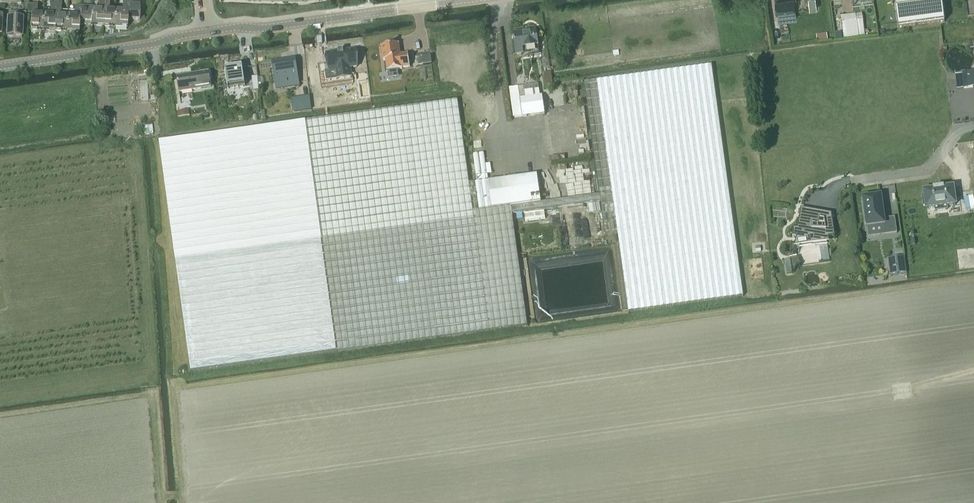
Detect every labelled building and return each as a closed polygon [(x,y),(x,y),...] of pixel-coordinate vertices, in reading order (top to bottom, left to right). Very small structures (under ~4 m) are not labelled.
[(55,32),(66,32),(67,13),(61,13),(61,6),(61,0),(56,0),(56,1),(55,32)] [(91,26),(103,27),(104,0),(101,0),(99,0),(98,10),(92,10),(91,25),(91,26)] [(104,0),(103,27),(115,27),(116,11),(109,11),(110,1),(104,0)] [(115,27),(127,28),(128,20),(127,20),(128,0),(125,0),(125,1),(123,1),(122,11),(116,11),(115,27)] [(127,20),(128,20),(140,21),(140,2),(134,2),(134,0),(128,0),(127,20)] [(795,11),(793,0),(790,0),(776,2),(777,13),(778,22),(797,19),(796,11),(795,11)] [(898,28),(945,22),(942,0),(894,0),(898,28)] [(44,12),(43,31),(55,32),(56,1),(51,1),(51,5),(50,5),(50,12),(44,12)] [(67,13),(66,32),(79,33),(79,25),(80,6),(80,1),(75,1),(75,6),(74,6),(74,13),(67,13)] [(28,4),(28,12),(31,12),(30,30),(43,31),(44,12),(37,11),(37,4),(32,4),(28,4)] [(80,6),(79,25),(91,25),(92,10),(92,7),(80,6)] [(22,38),(23,20),(26,20),(26,12),(11,11),(10,19),(8,19),(7,38),(22,38)] [(875,13),(841,17),(844,38),(878,34),(875,13)] [(536,31),(513,34),(516,55),(521,55),(522,57),(530,56),(529,50),(539,48),(536,31)] [(399,45),(381,47),(383,61),(386,61),(387,72),(402,70),(402,69),(410,68),(408,55),(400,56),(399,45)] [(355,51),(327,54),(329,69),(338,68),(339,75),(349,74),(348,67),(357,65),(355,51)] [(296,59),(272,62),(274,76),(276,75),(278,88),(299,85),(299,87),(300,87),(296,59)] [(226,68),(225,68),(228,88),(229,88),(229,87),(245,85),(245,86),(242,66),(242,67),(226,69),(226,68)] [(629,312),(743,297),(712,66),(584,83),(599,195),(541,203),(511,207),(512,214),(600,202),(605,235),(618,233),(629,312)] [(962,73),(962,74),(964,88),(973,87),(973,71),(969,72),(962,73)] [(209,72),(177,77),(179,92),(211,87),(209,72)] [(513,118),(545,114),(542,96),(540,96),(539,89),(530,90),(529,85),(509,88),(513,118)] [(304,97),(292,99),(294,112),(306,110),(304,97)] [(458,101),(160,142),(191,372),(527,326),(512,214),(511,207),(492,210),(489,181),(475,183),(469,184),(458,101)] [(541,203),(537,175),(489,181),(492,210),(511,207),(541,203)] [(924,195),(922,196),(923,206),(926,206),(926,209),(935,208),(935,211),(947,210),(947,207),(955,205),(953,188),(943,189),(943,188),(934,190),(934,191),(924,192),(924,195)] [(960,192),(963,212),(973,210),(973,190),(960,192)] [(881,197),(863,199),(867,228),(884,225),(885,235),(897,233),(895,217),(884,219),(881,197)] [(793,228),(793,238),(794,238),(794,237),(797,238),(808,241),(808,242),(812,243),(812,241),(822,241),(822,236),(826,236),(826,239),(829,238),(835,238),(832,218),(824,219),(820,219),(821,213),(803,209),(801,208),(797,229),(794,229),(794,228),(793,228)] [(898,265),(890,266),(891,275),(907,272),(904,257),(897,258),(898,265)] [(798,258),(790,258),(790,259),(791,267),(799,266),(798,258)]
